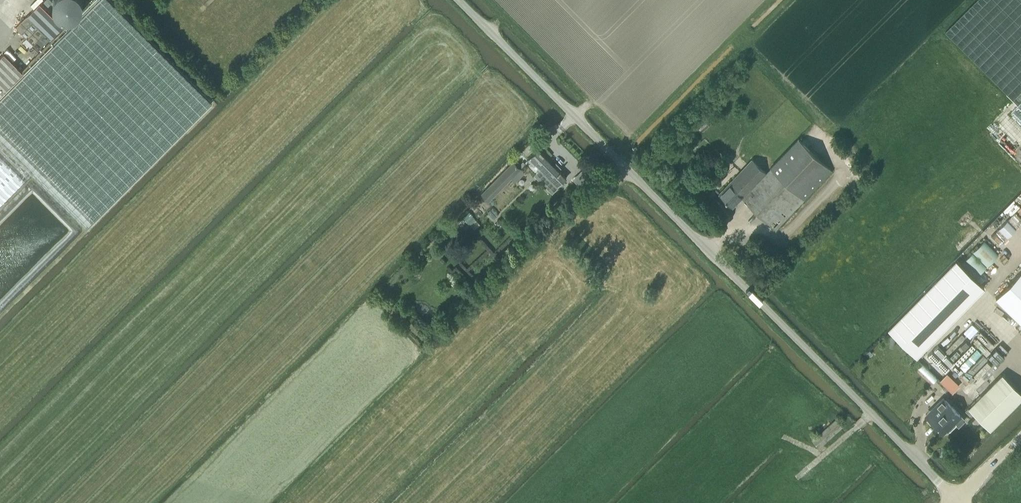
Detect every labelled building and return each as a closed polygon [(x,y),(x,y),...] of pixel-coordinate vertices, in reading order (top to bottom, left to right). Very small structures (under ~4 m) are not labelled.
[(32,172),(33,172),(87,227),(212,102),(157,48),(109,0),(98,0),(0,98),(0,140),(32,172)] [(50,38),(50,39),(63,26),(40,3),(27,16),(27,15),(16,26),(39,49),(50,38)] [(5,90),(22,72),(4,53),(0,57),(0,94),(5,90)] [(1011,111),(1020,121),(1020,101),(1011,111)] [(752,158),(718,194),(732,207),(742,197),(775,229),(832,170),(798,137),(770,167),(766,172),(752,158)] [(32,172),(0,140),(0,204),(32,172)] [(557,186),(566,177),(559,170),(562,168),(556,161),(553,164),(538,149),(527,159),(538,170),(540,168),(557,186)] [(503,171),(488,185),(496,193),(509,180),(511,178),(521,169),(513,161),(503,171)] [(459,224),(466,232),(478,222),(469,212),(463,217),(465,220),(459,224)] [(955,258),(887,327),(907,347),(916,356),(984,287),(955,258)] [(995,297),(1020,323),(1020,271),(995,297)] [(975,403),(970,408),(991,429),(1019,401),(997,380),(975,403)] [(939,406),(928,417),(942,432),(947,427),(949,429),(956,422),(959,425),(965,419),(960,414),(946,399),(943,402),(940,399),(936,403),(939,406)] [(836,418),(812,439),(819,447),(843,426),(836,418)]
